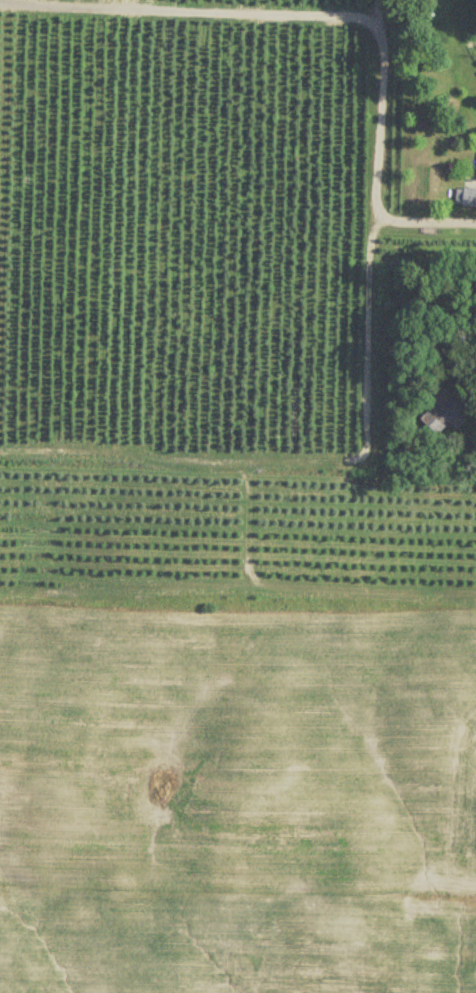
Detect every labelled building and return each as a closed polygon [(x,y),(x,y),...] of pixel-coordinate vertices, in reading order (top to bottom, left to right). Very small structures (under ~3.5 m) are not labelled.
[(458,191),(458,207),(475,207),(475,191),(458,191)] [(418,418),(438,437),(465,409),(445,390),(418,418)]
